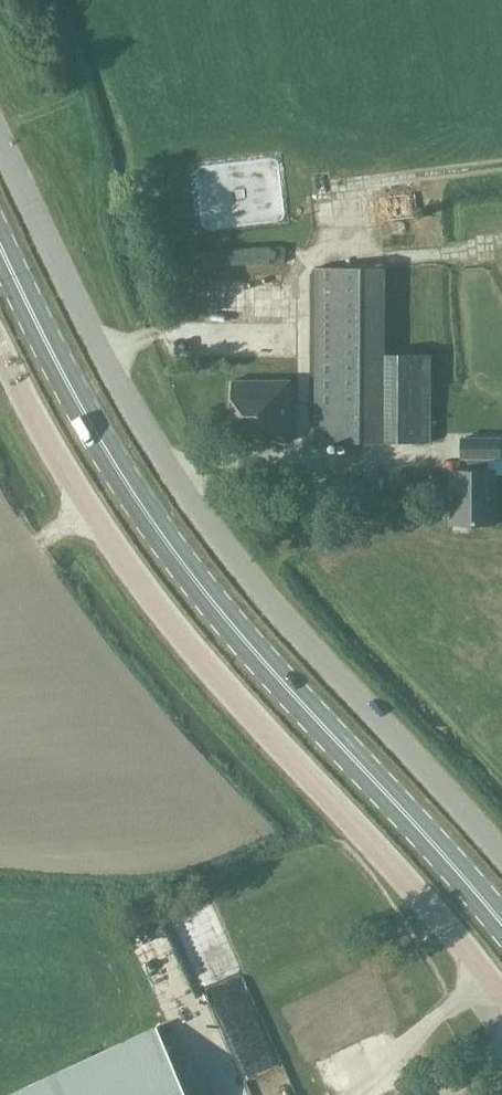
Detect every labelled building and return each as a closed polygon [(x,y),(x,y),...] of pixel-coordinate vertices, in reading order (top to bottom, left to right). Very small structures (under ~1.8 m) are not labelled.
[(385,269),(360,269),(315,268),(314,442),(430,443),(430,354),(385,354),(385,269)] [(231,442),(290,442),(289,379),(232,381),(231,442)] [(496,524),(496,469),(489,470),(489,458),(501,458),(501,436),(461,436),(461,459),(468,459),(468,468),(449,469),(450,525),(496,524)] [(184,930),(192,956),(208,951),(206,943),(221,938),(215,920),(184,930)] [(365,975),(285,1005),(294,1028),(273,1035),(281,1058),(294,1053),(300,1070),(388,1038),(365,975)] [(156,1026),(7,1094),(188,1094),(156,1026)]
